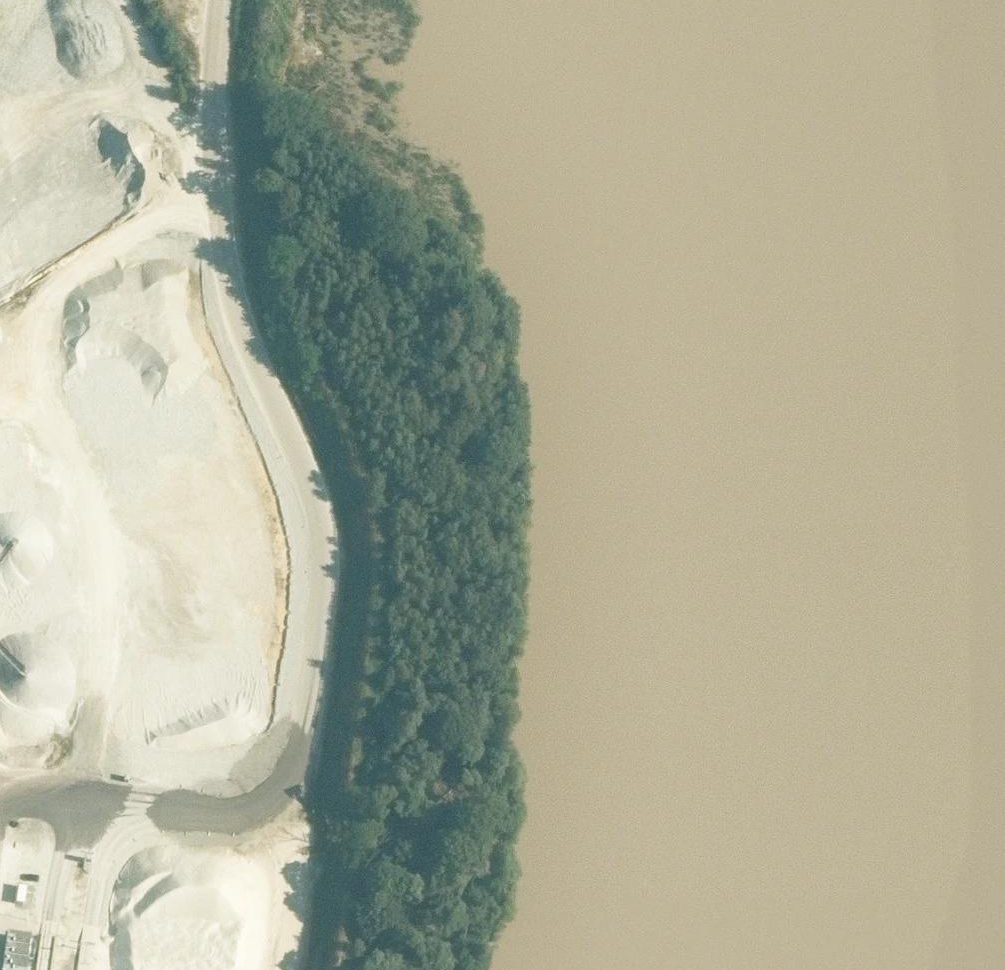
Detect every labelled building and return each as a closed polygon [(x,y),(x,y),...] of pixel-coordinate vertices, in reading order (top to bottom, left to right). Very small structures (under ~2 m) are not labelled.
[(2,969),(27,969),(32,941),(7,938),(2,969)]
